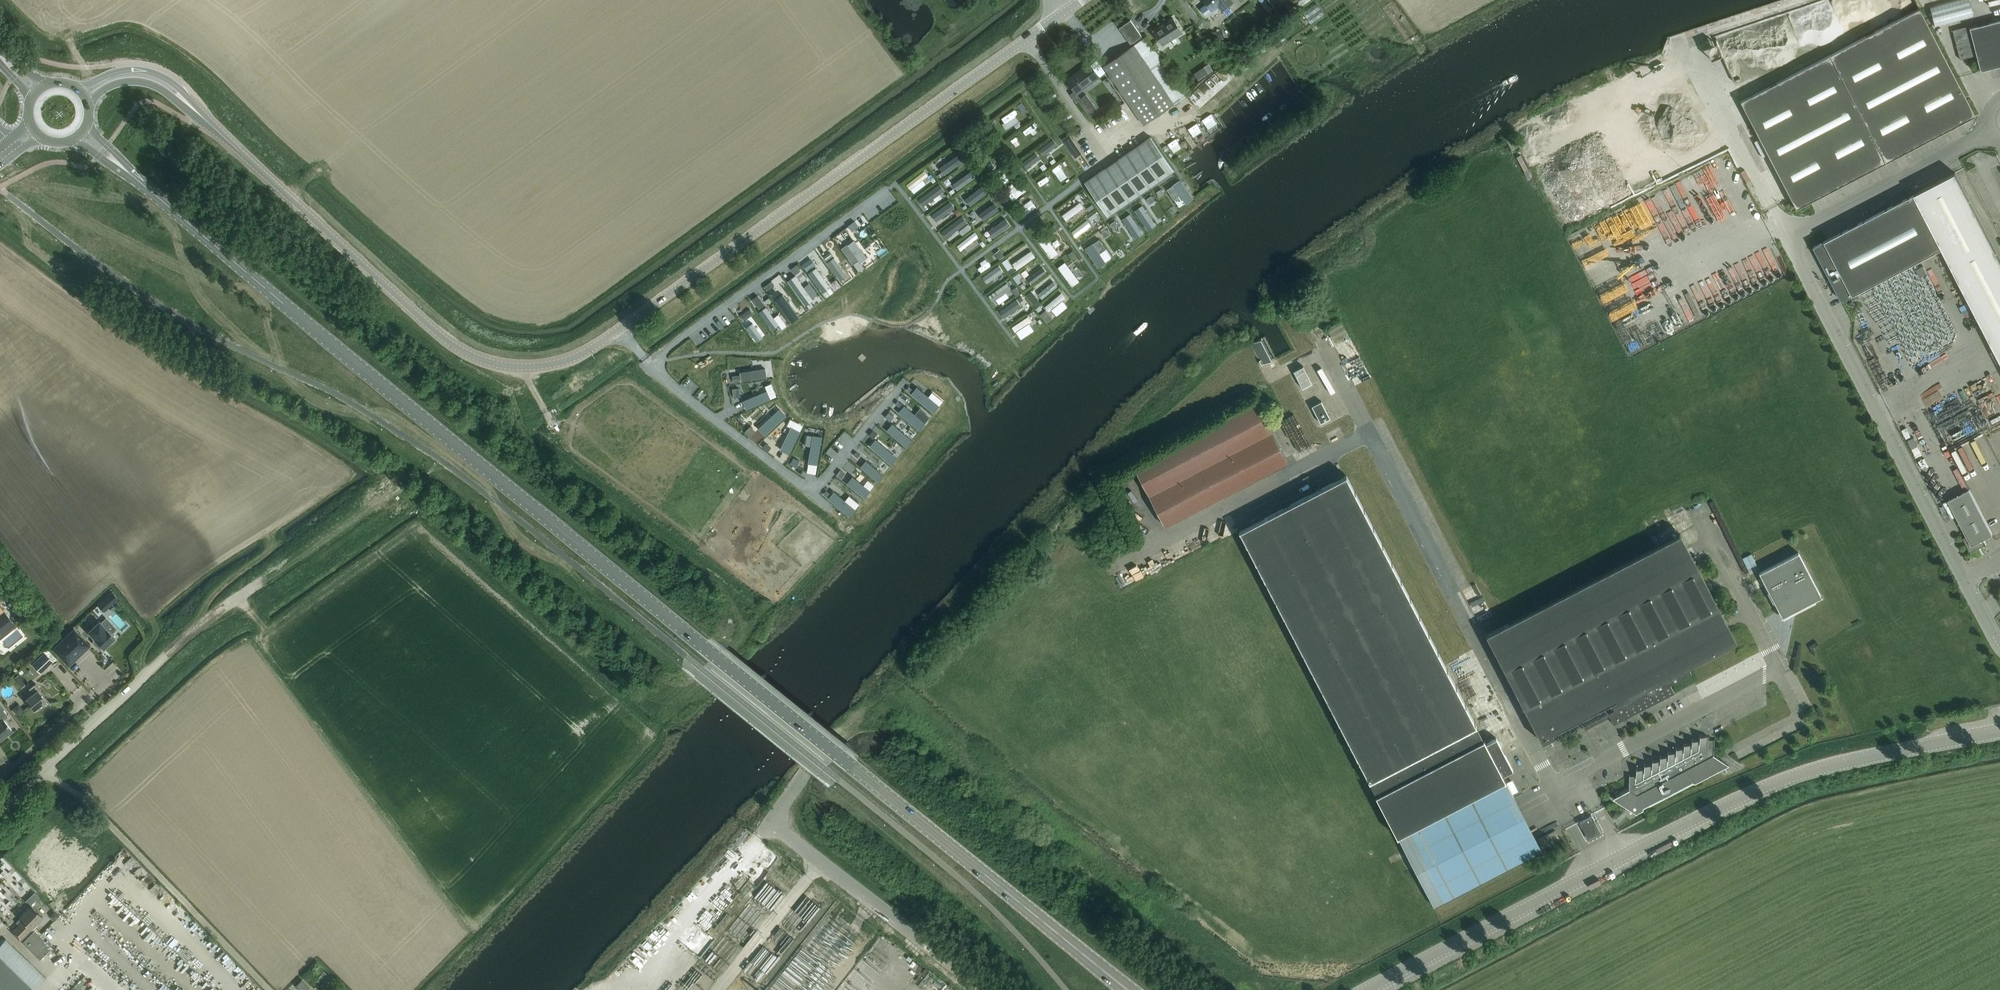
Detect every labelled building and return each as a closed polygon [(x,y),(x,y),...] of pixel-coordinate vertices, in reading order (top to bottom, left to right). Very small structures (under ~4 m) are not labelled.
[(1205,15),(1211,10),(1218,6),(1221,10),(1233,1),(1232,0),(1203,0),(1206,4),(1200,9),(1205,15)] [(1972,116),(1975,116),(1919,9),(1831,54),(1887,161),(1972,116)] [(1173,18),(1153,30),(1161,45),(1182,33),(1173,18)] [(1968,27),(1980,71),(1999,65),(1999,19),(1968,27)] [(1130,44),(1141,36),(1130,20),(1119,28),(1130,44)] [(1215,41),(1225,37),(1222,29),(1212,32),(1215,41)] [(1133,45),(1103,66),(1109,74),(1143,124),(1173,103),(1133,45)] [(1796,208),(1886,161),(1830,54),(1740,101),(1796,208)] [(1076,93),(1099,77),(1089,63),(1066,79),(1076,93)] [(1080,126),(1071,132),(1082,147),(1090,142),(1080,126)] [(1145,190),(1174,170),(1150,136),(1084,181),(1108,215),(1117,209),(1134,198),(1145,190)] [(1070,137),(1067,139),(1072,147),(1070,149),(1075,157),(1081,153),(1070,137)] [(1054,144),(1049,148),(1054,153),(1059,148),(1054,144)] [(1047,162),(1054,155),(1047,147),(1039,153),(1047,162)] [(1527,150),(1523,152),(1529,166),(1534,163),(1527,150)] [(1055,162),(1061,170),(1069,165),(1064,157),(1055,162)] [(960,163),(956,158),(940,170),(944,175),(960,163)] [(960,176),(967,174),(964,165),(957,168),(960,176)] [(1832,281),(1842,300),(1943,248),(1999,358),(1999,258),(1955,172),(1824,241),(1821,240),(1821,242),(1814,246),(1828,274),(1828,281),(1832,281)] [(973,180),(969,175),(952,187),(956,192),(973,180)] [(1180,181),(1174,185),(1187,204),(1194,200),(1180,181)] [(940,192),(936,187),(920,199),(924,205),(940,192)] [(985,194),(981,189),(965,201),(969,206),(985,194)] [(1644,200),(1633,204),(1638,216),(1649,211),(1644,200)] [(953,209),(949,203),(933,215),(937,221),(953,209)] [(999,209),(995,204),(979,216),(983,222),(999,209)] [(1084,209),(1080,204),(1063,216),(1067,221),(1084,209)] [(1142,207),(1136,211),(1149,230),(1155,226),(1142,207)] [(1129,215),(1123,219),(1136,239),(1142,234),(1129,215)] [(963,224),(959,219),(943,231),(947,236),(963,224)] [(1009,226),(1005,220),(989,232),(993,238),(1009,226)] [(1090,227),(1086,222),(1073,232),(1076,237),(1090,227)] [(1101,229),(1092,235),(1101,248),(1110,242),(1101,229)] [(1044,235),(1038,239),(1051,259),(1057,254),(1044,235)] [(855,267),(867,258),(855,242),(842,251),(855,267)] [(1091,245),(1085,250),(1098,269),(1105,265),(1091,245)] [(1033,257),(1029,252),(1012,264),(1016,270),(1033,257)] [(1037,257),(1022,267),(1027,275),(1042,264),(1037,257)] [(842,282),(848,277),(835,259),(828,264),(842,282)] [(1065,264),(1058,268),(1072,288),(1078,283),(1065,264)] [(1003,271),(999,266),(982,278),(986,284),(1003,271)] [(823,292),(829,287),(816,269),(809,274),(823,292)] [(1047,274),(1043,269),(1026,281),(1030,286),(1047,274)] [(997,281),(1002,289),(1021,277),(1017,271),(1012,274),(1011,272),(997,281)] [(804,304),(811,299),(795,278),(789,283),(804,304)] [(1058,288),(1054,282),(1037,294),(1041,300),(1058,288)] [(1066,299),(1062,294),(1045,306),(1049,312),(1066,299)] [(791,322),(798,317),(782,296),(776,301),(791,322)] [(1281,302),(1287,314),(1293,312),(1287,300),(1281,302)] [(1020,306),(1016,301),(999,313),(1003,318),(1020,306)] [(1020,315),(1023,322),(1041,312),(1037,306),(1020,315)] [(775,334),(782,329),(766,308),(759,313),(775,334)] [(1634,309),(1625,312),(1627,317),(1636,314),(1634,309)] [(1046,311),(1041,315),(1047,322),(1052,318),(1046,311)] [(756,344),(762,339),(751,324),(745,329),(756,344)] [(1033,331),(1029,326),(1017,334),(1021,339),(1033,331)] [(1343,345),(1346,353),(1360,348),(1357,340),(1343,345)] [(1293,371),(1302,388),(1312,383),(1303,365),(1293,371)] [(764,379),(763,371),(743,374),(744,382),(764,379)] [(932,411),(937,405),(917,389),(912,395),(932,411)] [(767,400),(764,393),(745,401),(748,409),(767,400)] [(1918,402),(1922,409),(1937,400),(1933,393),(1918,402)] [(1256,400),(1247,405),(1132,464),(1164,526),(1268,472),(1279,466),(1285,457),(1256,400)] [(1311,406),(1320,423),(1330,418),(1321,401),(1311,406)] [(918,430),(924,424),(903,408),(898,414),(918,430)] [(759,428),(765,434),(784,416),(778,410),(759,428)] [(1970,432),(1979,428),(1977,424),(1968,427),(1970,432)] [(906,448),(912,442),(892,426),(886,432),(906,448)] [(798,435),(790,431),(781,450),(789,454),(798,435)] [(808,463),(817,465),(821,439),(813,437),(808,463)] [(891,464),(896,457),(876,441),(871,448),(891,464)] [(877,482),(882,476),(866,463),(860,469),(877,482)] [(1970,472),(1965,474),(1969,483),(1974,481),(1970,472)] [(1346,475),(1308,495),(1239,530),(1376,793),(1375,794),(1397,836),(1429,897),(1434,906),(1541,850),(1505,780),(1506,780),(1503,774),(1513,769),(1496,737),(1486,742),(1483,737),(1346,475)] [(863,498),(868,491),(852,478),(847,485),(863,498)] [(1969,489),(1957,495),(1948,500),(1967,536),(1963,537),(1970,552),(1986,544),(1984,539),(1993,534),(1969,489)] [(848,516),(854,510),(834,494),(828,501),(848,516)] [(1697,522),(1691,526),(1697,537),(1704,533),(1697,522)] [(1680,532),(1495,630),(1487,634),(1542,741),(1581,720),(1585,728),(1609,716),(1613,724),(1674,692),(1670,684),(1691,673),(1687,665),(1735,640),(1731,631),(1728,627),(1680,532)] [(1820,596),(1798,552),(1759,572),(1782,616),(1820,596)] [(15,625),(0,607),(0,637),(15,625)] [(1493,611),(1486,615),(1477,619),(1481,628),(1497,619),(1493,611)] [(93,626),(87,631),(94,638),(93,640),(93,642),(95,645),(98,645),(100,644),(103,648),(114,637),(111,633),(115,629),(106,618),(101,623),(99,620),(93,626)] [(74,629),(58,644),(74,660),(86,648),(76,638),(80,635),(74,629)] [(41,672),(52,660),(44,651),(32,663),(41,672)] [(32,692),(24,698),(27,702),(33,709),(45,700),(42,696),(44,694),(38,686),(35,683),(29,688),(32,692)] [(5,721),(3,718),(7,715),(3,709),(4,708),(0,703),(0,738),(11,729),(5,721)] [(1617,742),(1619,747),(1643,738),(1641,733),(1617,742)] [(1728,765),(1713,755),(1714,739),(1707,738),(1708,735),(1699,735),(1636,768),(1635,775),(1629,775),(1628,790),(1613,798),(1635,812),(1642,809),(1642,807),(1692,781),(1694,782),(1728,765)] [(1744,747),(1747,754),(1758,749),(1754,741),(1744,747)] [(1584,825),(1588,833),(1595,829),(1591,821),(1594,819),(1592,815),(1579,822),(1581,826),(1584,825)] [(120,849),(104,866),(111,872),(127,855),(120,849)] [(14,859),(0,866),(3,872),(17,865),(14,859)] [(73,897),(81,889),(77,886),(70,893),(73,897)] [(15,894),(3,903),(14,917),(26,908),(15,894)] [(19,924),(12,932),(19,939),(20,938),(23,940),(34,929),(31,927),(42,916),(31,905),(19,917),(20,918),(16,922),(19,924)] [(40,959),(51,947),(34,929),(23,940),(22,942),(40,959)] [(6,938),(0,944),(0,989),(33,989),(34,989),(34,988),(45,976),(6,938)] [(1461,956),(1474,951),(1472,946),(1459,951),(1461,956)] [(690,954),(696,958),(701,951),(694,947),(690,954)] [(753,960),(764,970),(772,962),(761,951),(753,960)] [(673,981),(684,969),(675,961),(664,973),(673,981)] [(328,984),(333,979),(323,971),(319,976),(328,984)] [(694,981),(701,984),(704,976),(696,973),(694,981)] [(308,986),(301,979),(296,985),(299,989),(298,989),(304,989),(308,986)] [(192,989),(201,989),(204,987),(198,982),(191,989),(192,989)]
